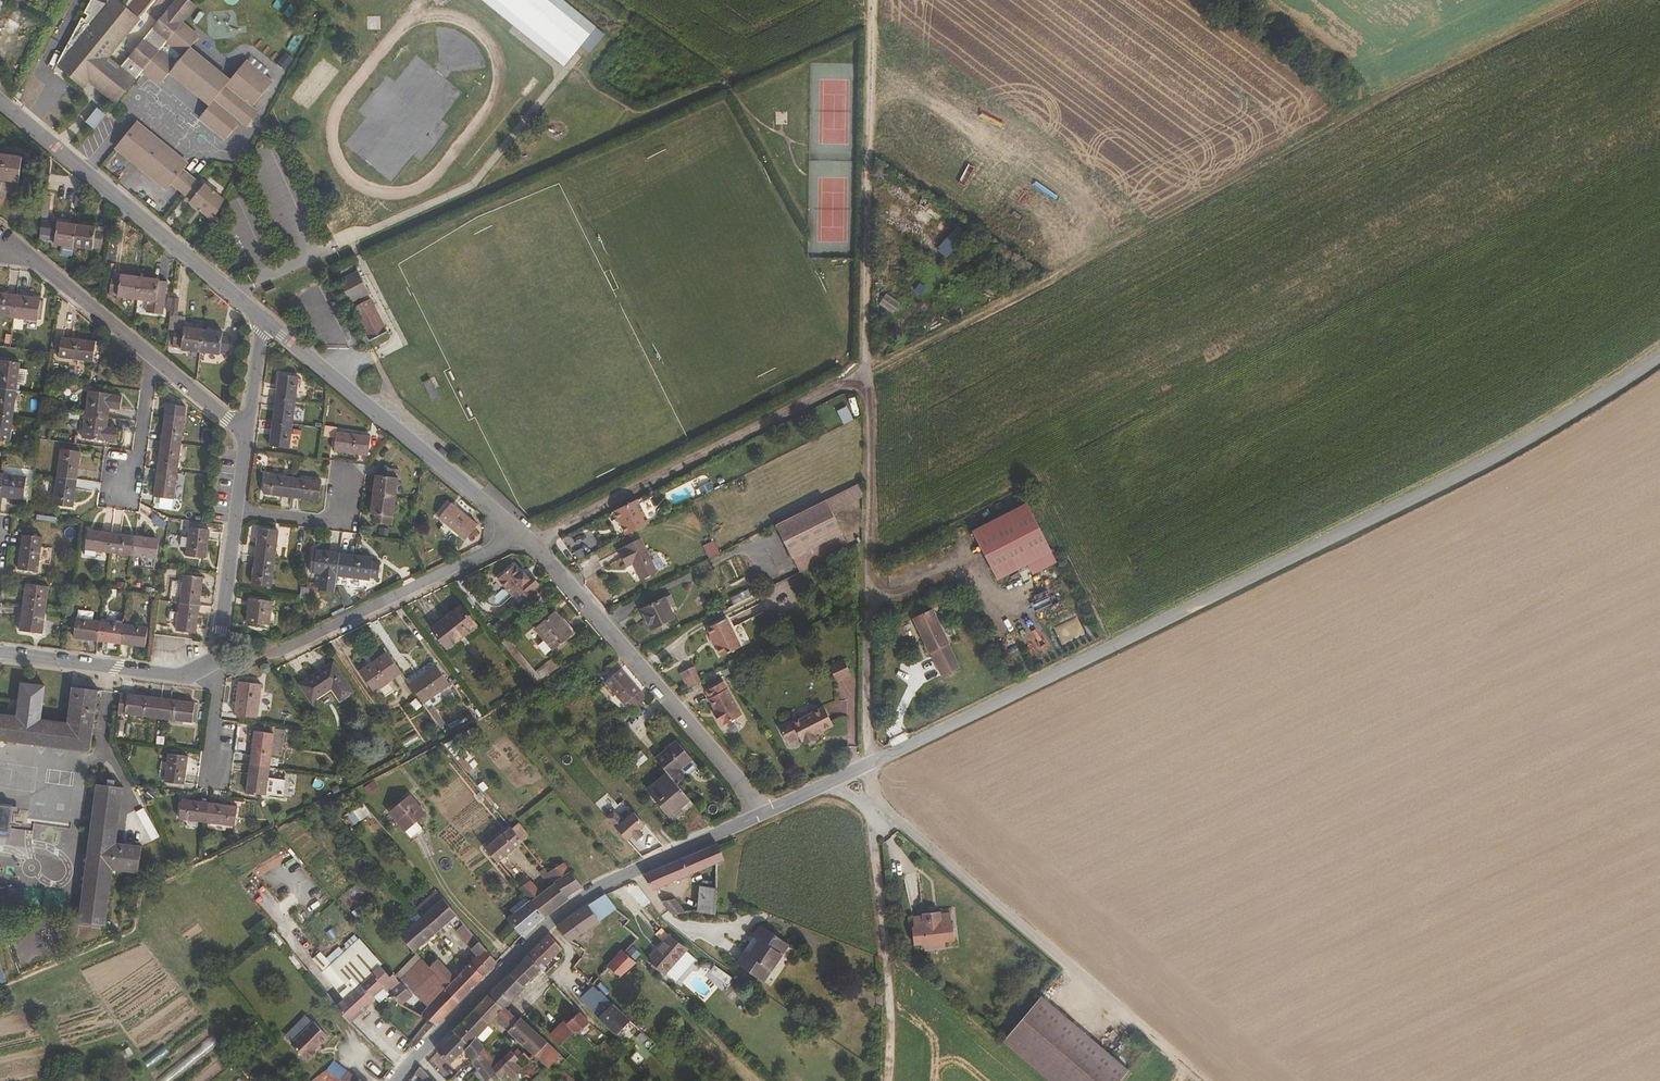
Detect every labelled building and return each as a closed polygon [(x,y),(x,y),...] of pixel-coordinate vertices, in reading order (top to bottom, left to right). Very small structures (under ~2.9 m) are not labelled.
[(112,55),(158,0),(131,0),(127,5),(121,0),(113,0),(58,65),(85,88),(90,82),(116,104),(138,77),(123,65),(112,55)] [(58,65),(113,0),(92,0),(58,65)] [(138,77),(178,29),(197,6),(189,0),(177,0),(123,65),(138,77)] [(560,0),(480,0),(562,68),(595,29),(560,0)] [(225,87),(185,54),(195,43),(178,29),(138,77),(155,90),(166,78),(206,110),(195,123),(221,145),(236,128),(247,114),(267,89),(242,67),(225,87)] [(284,70),(294,60),(287,53),(277,64),(284,70)] [(94,128),(106,113),(98,106),(86,122),(94,128)] [(784,124),(784,107),(773,106),(773,124),(784,124)] [(242,133),(254,119),(247,114),(236,128),(242,133)] [(179,176),(184,170),(131,128),(111,153),(163,195),(169,189),(188,205),(186,208),(210,226),(221,206),(201,190),(199,193),(179,176)] [(21,158),(0,155),(0,180),(18,182),(21,158)] [(73,248),(76,224),(56,222),(56,225),(47,224),(45,241),(54,242),(53,245),(73,248)] [(100,248),(102,231),(95,230),(95,227),(76,224),(73,248),(92,250),(92,247),(100,248)] [(345,300),(366,291),(354,267),(334,276),(345,300)] [(136,301),(139,277),(119,275),(119,277),(111,276),(109,294),(116,295),(116,299),(136,301)] [(162,318),(166,284),(158,283),(158,280),(139,277),(136,301),(147,303),(146,316),(162,318)] [(16,294),(0,292),(0,316),(13,317),(16,294)] [(37,320),(39,297),(16,294),(13,317),(37,320)] [(386,330),(369,297),(349,307),(365,340),(386,330)] [(199,353),(202,330),(182,327),(182,330),(173,329),(172,346),(179,347),(179,350),(199,353)] [(227,353),(229,336),(221,335),(221,332),(202,330),(199,353),(218,355),(219,352),(227,353)] [(91,361),(93,343),(59,338),(57,358),(91,361)] [(20,360),(0,357),(0,388),(16,390),(20,360)] [(434,392),(426,373),(418,377),(427,395),(434,392)] [(294,401),(297,377),(277,374),(274,399),(294,401)] [(16,390),(0,388),(0,416),(13,417),(16,390)] [(123,409),(138,410),(138,389),(129,389),(129,397),(124,396),(123,409)] [(107,417),(110,393),(87,390),(84,414),(107,417)] [(291,424),(294,401),(274,399),(271,421),(291,424)] [(180,444),(186,407),(165,403),(160,441),(180,444)] [(846,407),(837,411),(844,424),(853,419),(846,407)] [(106,425),(107,417),(84,414),(80,438),(103,441),(104,438),(114,440),(116,426),(106,425)] [(13,417),(0,416),(0,439),(10,440),(13,417)] [(288,449),(291,424),(271,421),(268,446),(288,449)] [(366,457),(369,436),(335,432),(332,452),(366,457)] [(177,472),(180,444),(160,441),(157,468),(177,472)] [(75,479),(78,450),(59,449),(56,476),(75,479)] [(394,497),(396,478),(394,477),(395,469),(378,467),(377,475),(374,474),(371,494),(394,497)] [(173,499),(177,472),(157,468),(153,496),(173,499)] [(27,476),(2,473),(0,488),(0,496),(24,499),(27,476)] [(289,497),(292,477),(264,474),(262,493),(289,497)] [(71,507),(75,479),(56,476),(52,504),(71,507)] [(318,501),(320,481),(292,477),(289,497),(318,501)] [(390,524),(394,497),(371,494),(368,513),(372,514),(371,522),(390,524)] [(633,526),(619,498),(594,511),(608,538),(633,526)] [(839,527),(824,498),(775,522),(790,553),(839,527)] [(463,539),(475,522),(449,502),(436,518),(463,539)] [(1038,557),(1016,507),(967,530),(990,579),(1038,557)] [(274,559),(278,529),(257,527),(254,556),(274,559)] [(798,568),(848,545),(839,527),(790,553),(798,568)] [(205,559),(208,531),(188,528),(184,557),(205,559)] [(108,552),(111,532),(87,529),(84,549),(108,552)] [(131,555),(134,535),(111,532),(108,552),(131,555)] [(653,568),(635,532),(620,540),(621,543),(615,546),(622,563),(630,559),(637,576),(653,568)] [(37,570),(41,537),(22,534),(18,568),(37,570)] [(155,558),(158,538),(134,535),(131,555),(155,558)] [(335,576),(338,552),(314,549),(311,572),(335,576)] [(379,563),(371,562),(371,557),(338,552),(335,576),(368,580),(368,577),(377,578),(379,563)] [(270,588),(274,559),(254,556),(250,585),(270,588)] [(525,579),(521,574),(519,572),(517,574),(510,565),(493,579),(515,605),(532,591),(531,589),(536,585),(529,576),(525,579)] [(198,607),(202,579),(182,576),(178,604),(198,607)] [(44,610),(48,586),(25,583),(21,607),(44,610)] [(674,617),(664,595),(639,607),(650,629),(674,617)] [(267,627),(271,601),(248,599),(245,625),(267,627)] [(194,635),(198,607),(178,604),(174,632),(194,635)] [(947,641),(933,605),(913,614),(928,650),(947,641)] [(41,633),(44,610),(21,607),(18,630),(41,633)] [(476,627),(459,607),(450,614),(430,630),(445,650),(476,627)] [(533,628),(535,629),(543,640),(551,649),(552,650),(571,633),(553,612),(533,628)] [(740,643),(726,615),(706,624),(709,631),(707,632),(712,643),(716,643),(720,653),(740,643)] [(96,640),(99,620),(75,617),(73,637),(96,640)] [(120,643),(122,623),(99,620),(96,640),(120,643)] [(144,646),(147,627),(122,623),(120,643),(144,646)] [(551,649),(543,640),(536,646),(543,656),(551,649)] [(386,653),(374,660),(370,663),(372,665),(358,674),(371,693),(388,681),(400,673),(386,653)] [(539,679),(522,658),(516,662),(533,683),(539,679)] [(845,660),(829,666),(835,682),(851,675),(845,660)] [(352,691),(332,663),(299,685),(310,701),(329,688),(338,701),(352,691)] [(422,704),(433,696),(449,685),(434,666),(419,677),(408,685),(422,704)] [(695,680),(689,666),(675,672),(682,687),(695,680)] [(645,698),(621,667),(604,680),(622,703),(626,701),(631,708),(645,698)] [(743,711),(724,678),(706,686),(714,706),(712,707),(721,723),(743,711)] [(96,690),(72,687),(67,723),(43,720),(48,685),(22,682),(18,716),(0,714),(0,740),(89,751),(96,690)] [(256,718),(261,685),(238,682),(234,714),(256,718)] [(157,718),(160,697),(120,691),(117,713),(157,718)] [(191,723),(194,702),(160,697),(157,718),(191,723)] [(818,731),(835,721),(826,703),(794,721),(792,717),(779,724),(788,742),(802,735),(803,739),(807,738),(809,741),(820,736),(818,731)] [(268,767),(272,734),(253,731),(249,765),(268,767)] [(678,769),(691,759),(674,740),(653,758),(665,772),(675,784),(685,776),(678,769)] [(183,784),(187,756),(167,753),(163,781),(183,784)] [(264,796),(268,767),(249,765),(245,792),(264,796)] [(675,784),(665,772),(645,790),(668,815),(688,799),(675,784)] [(114,843),(122,786),(97,783),(79,922),(103,925),(111,869),(137,872),(140,846),(114,843)] [(423,814),(407,795),(388,812),(398,825),(403,831),(415,821),(423,814)] [(206,822),(209,802),(181,798),(178,819),(206,822)] [(234,826),(237,806),(209,802),(206,822),(234,826)] [(636,830),(642,825),(632,812),(620,822),(611,812),(604,818),(624,841),(630,836),(634,841),(640,835),(636,830)] [(411,843),(424,831),(415,821),(403,831),(398,825),(397,826),(411,843)] [(526,835),(515,823),(509,828),(519,841),(526,835)] [(495,862),(519,841),(509,828),(507,826),(483,847),(495,862)] [(651,890),(721,859),(716,845),(640,877),(651,890)] [(566,898),(565,895),(580,886),(560,862),(545,872),(542,869),(537,873),(547,886),(539,892),(528,879),(526,881),(522,877),(514,884),(528,899),(543,917),(566,898)] [(713,914),(715,888),(699,888),(697,912),(713,914)] [(613,909),(603,895),(594,899),(585,905),(597,920),(613,909)] [(455,914),(441,897),(427,910),(432,916),(425,922),(434,932),(455,914)] [(543,917),(528,899),(506,919),(520,936),(543,917)] [(951,930),(949,912),(946,911),(944,902),(934,903),(933,899),(916,902),(916,905),(907,906),(909,916),(905,916),(908,936),(951,930)] [(685,914),(674,900),(661,900),(663,903),(673,915),(685,914)] [(597,920),(585,905),(557,925),(569,939),(597,920)] [(425,922),(432,916),(427,910),(420,916),(425,922)] [(434,932),(425,922),(420,916),(398,935),(412,950),(434,932)] [(637,939),(617,919),(604,933),(623,950),(625,953),(637,939)] [(476,982),(495,962),(461,922),(453,929),(475,956),(464,967),(476,982)] [(785,945),(761,926),(743,951),(744,952),(736,963),(759,981),(785,945)] [(541,969),(561,947),(547,934),(526,955),(527,956),(541,969)] [(685,950),(687,949),(670,937),(649,960),(665,975),(666,973),(685,950)] [(342,999),(376,967),(378,965),(355,941),(319,974),(342,999)] [(637,962),(625,953),(623,950),(611,965),(623,974),(637,962)] [(678,983),(697,960),(685,950),(666,973),(678,983)] [(510,1000),(541,969),(527,956),(510,973),(508,972),(486,996),(505,1006),(510,1000)] [(576,969),(583,961),(580,957),(573,966),(576,969)] [(458,1001),(476,982),(464,967),(454,977),(436,958),(427,967),(444,986),(458,1001)] [(444,986),(427,967),(420,959),(398,979),(411,993),(426,1007),(444,986)] [(718,966),(708,975),(722,990),(732,981),(718,966)] [(357,1012),(373,998),(383,989),(385,991),(386,990),(398,979),(394,974),(387,980),(376,967),(342,999),(334,1006),(347,1021),(355,1014),(358,1018),(361,1016),(357,1012)] [(411,993),(398,979),(386,990),(388,992),(400,1004),(411,993)] [(598,1004),(605,996),(593,985),(580,998),(597,1017),(604,1010),(599,1006),(598,1004)] [(435,1025),(458,1001),(444,986),(426,1007),(418,1015),(435,1025)] [(1035,986),(997,1032),(1054,1080),(1105,1080),(1122,1061),(1035,986)] [(377,1002),(388,992),(386,990),(385,991),(383,989),(373,998),(377,1002)] [(474,1036),(494,1017),(508,1031),(507,1033),(532,1058),(546,1044),(521,1018),(519,1020),(505,1006),(486,996),(452,1033),(454,1034),(466,1045),(463,1049),(470,1061),(479,1053),(494,1073),(496,1076),(502,1071),(509,1079),(520,1070),(513,1062),(522,1056),(515,1049),(510,1053),(508,1053),(494,1065),(474,1036)] [(630,1018),(605,996),(598,1004),(599,1006),(604,1010),(597,1017),(615,1034),(630,1018)] [(526,1013),(510,1000),(505,1006),(519,1020),(521,1018),(526,1013)] [(576,1035),(591,1021),(580,1012),(566,1026),(573,1033),(576,1035)] [(325,1036),(312,1023),(289,1046),(302,1059),(303,1058),(306,1060),(314,1053),(311,1051),(325,1036)] [(561,1046),(573,1033),(566,1026),(564,1023),(551,1037),(561,1046)] [(466,1045),(454,1034),(436,1054),(448,1065),(463,1049),(466,1045)] [(555,1060),(559,1056),(546,1044),(532,1058),(544,1070),(545,1069),(555,1060)] [(479,1053),(470,1061),(484,1080),(485,1080),(494,1073),(479,1053)] [(620,1076),(633,1063),(628,1059),(629,1058),(624,1053),(610,1067),(620,1076)] [(583,1075),(570,1061),(561,1071),(558,1069),(561,1065),(555,1060),(545,1069),(558,1080),(579,1080),(583,1075)] [(323,1070),(311,1080),(312,1080),(338,1080),(337,1080),(323,1070)] [(358,1079),(345,1070),(337,1080),(338,1080),(356,1080),(358,1079)] [(418,1070),(412,1077),(417,1080),(430,1080),(418,1070)]
